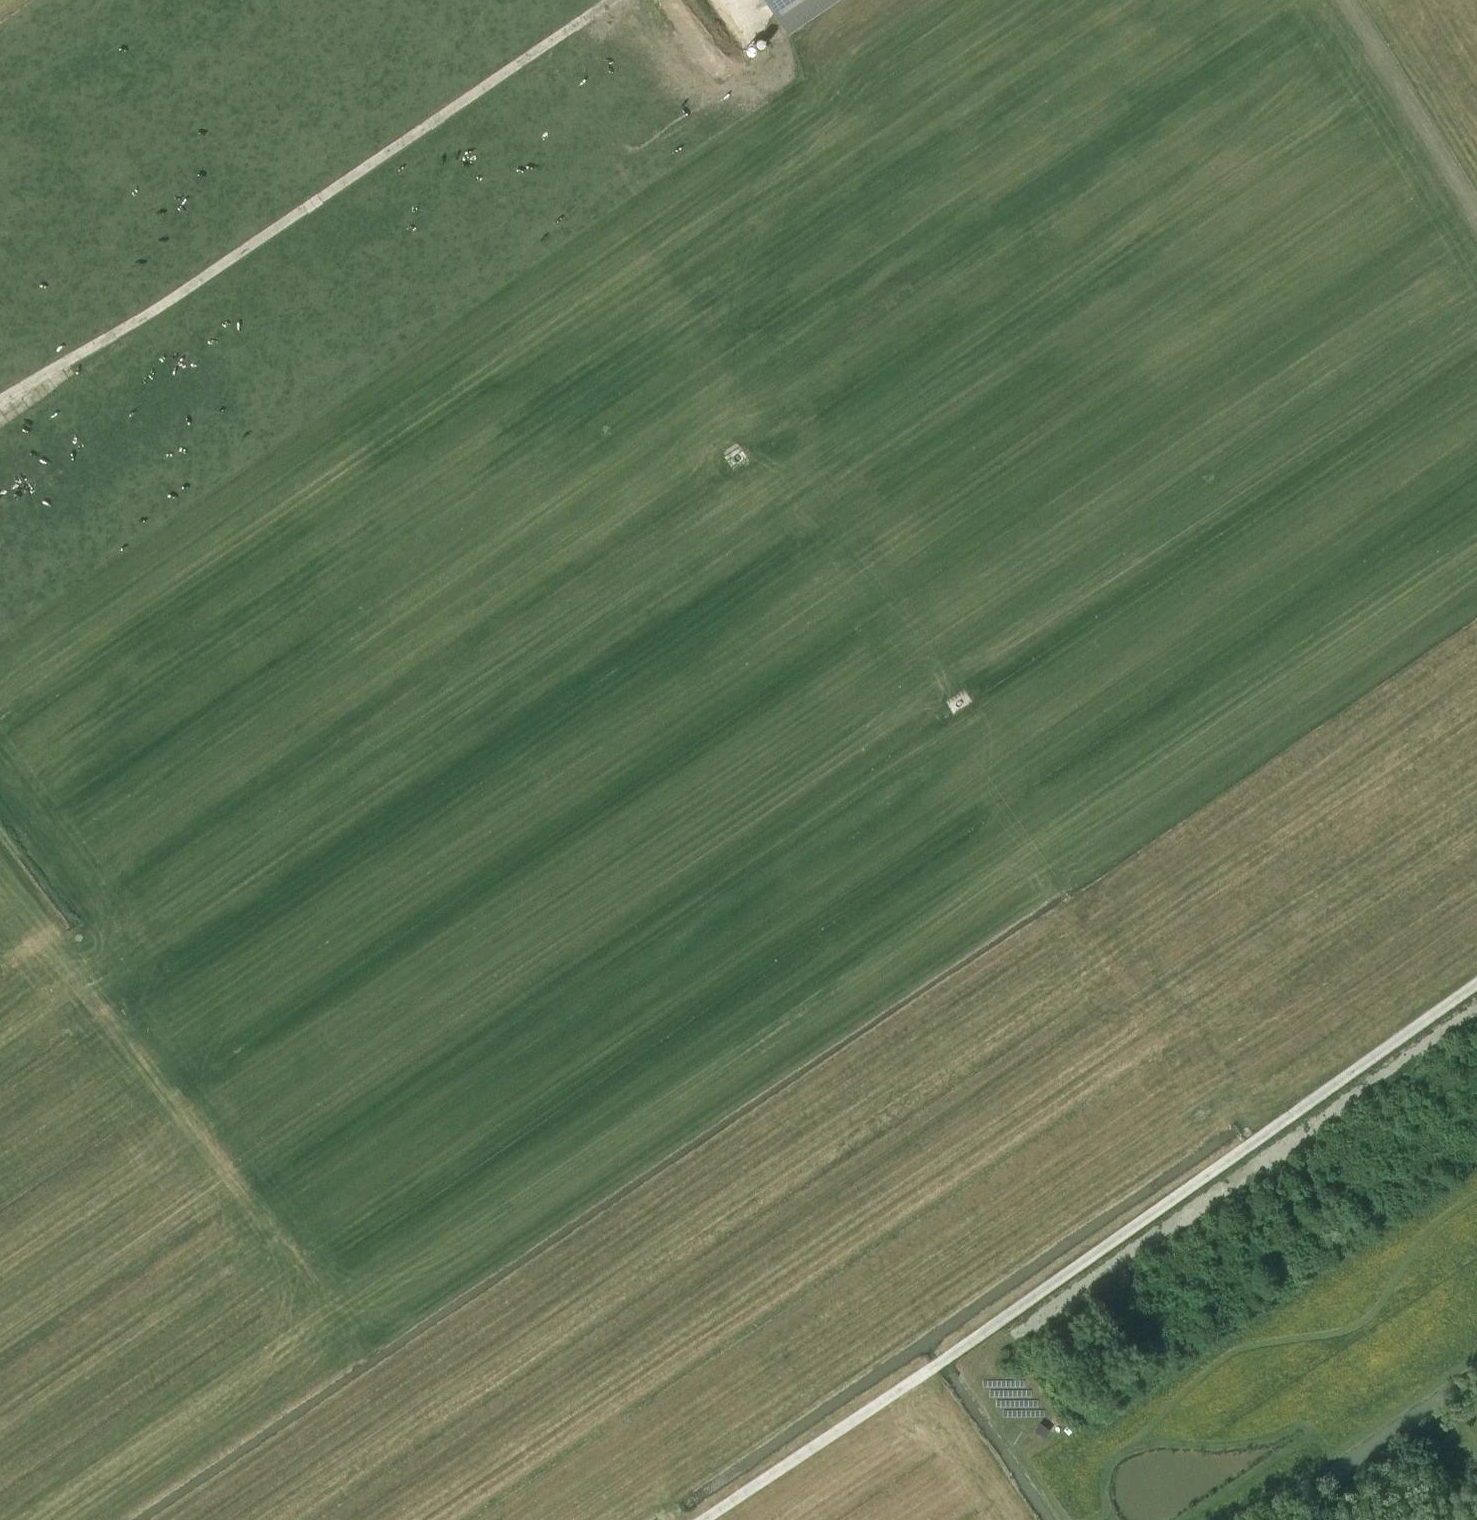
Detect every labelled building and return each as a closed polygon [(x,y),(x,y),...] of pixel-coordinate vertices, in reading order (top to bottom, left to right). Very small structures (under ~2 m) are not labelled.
[(787,32),(833,0),(765,0),(787,32)] [(1040,1424),(1035,1431),(1044,1438),(1049,1430),(1040,1424)]
